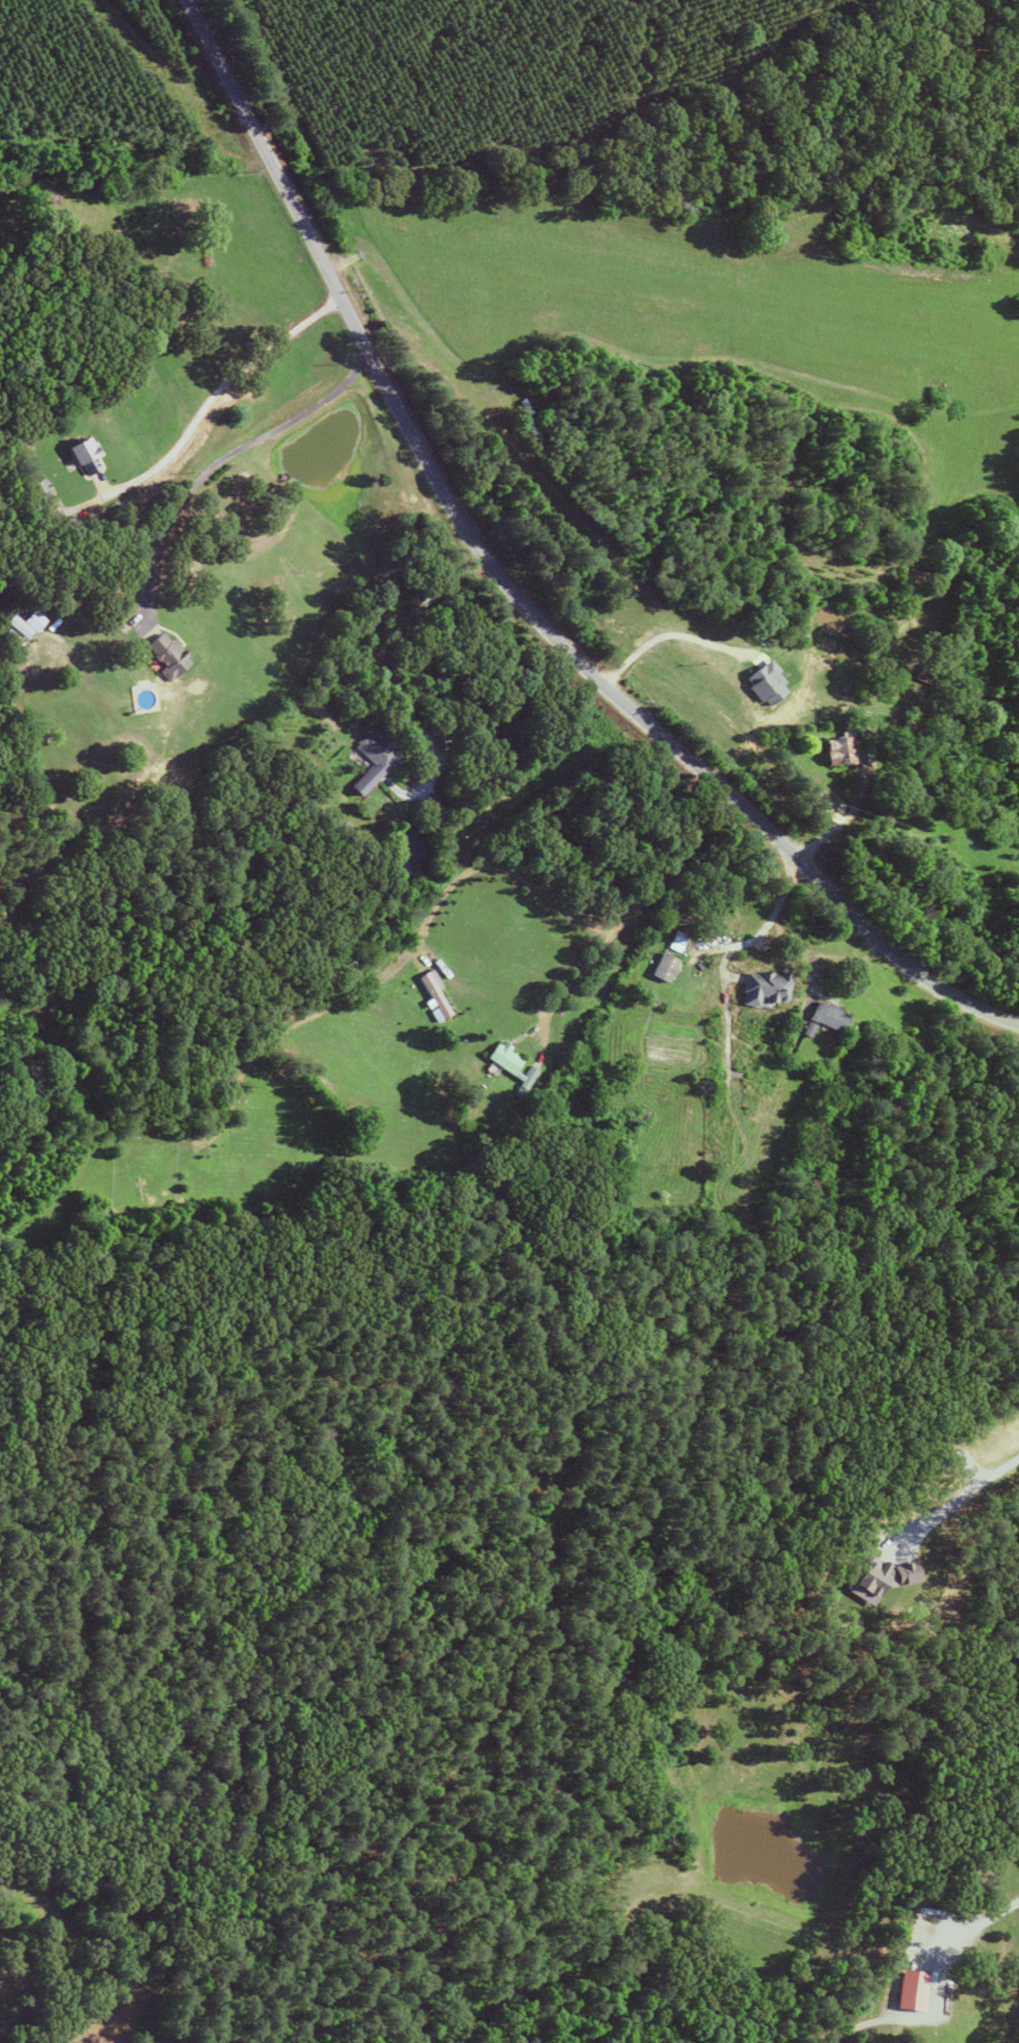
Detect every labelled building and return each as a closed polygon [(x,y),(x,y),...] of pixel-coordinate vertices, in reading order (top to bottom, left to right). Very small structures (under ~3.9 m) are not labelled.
[(64,444),(81,478),(101,469),(84,435),(64,444)] [(190,662),(161,630),(142,646),(171,678),(190,662)] [(913,680),(928,684),(932,668),(917,665),(913,680)] [(349,785),(359,796),(400,757),(372,728),(353,746),(371,764),(349,785)] [(822,764),(849,764),(849,738),(822,738),(822,764)] [(667,983),(675,959),(656,953),(648,977),(667,983)] [(735,1004),(751,1006),(752,1000),(780,1003),(783,974),(738,970),(735,1004)] [(418,977),(433,1010),(430,1012),(435,1022),(448,1016),(429,972),(418,977)] [(836,1033),(844,1013),(811,999),(802,1018),(836,1033)] [(498,1041),(486,1058),(511,1076),(523,1060),(498,1041)] [(890,2010),(917,2013),(921,1973),(895,1970),(890,2010)]
